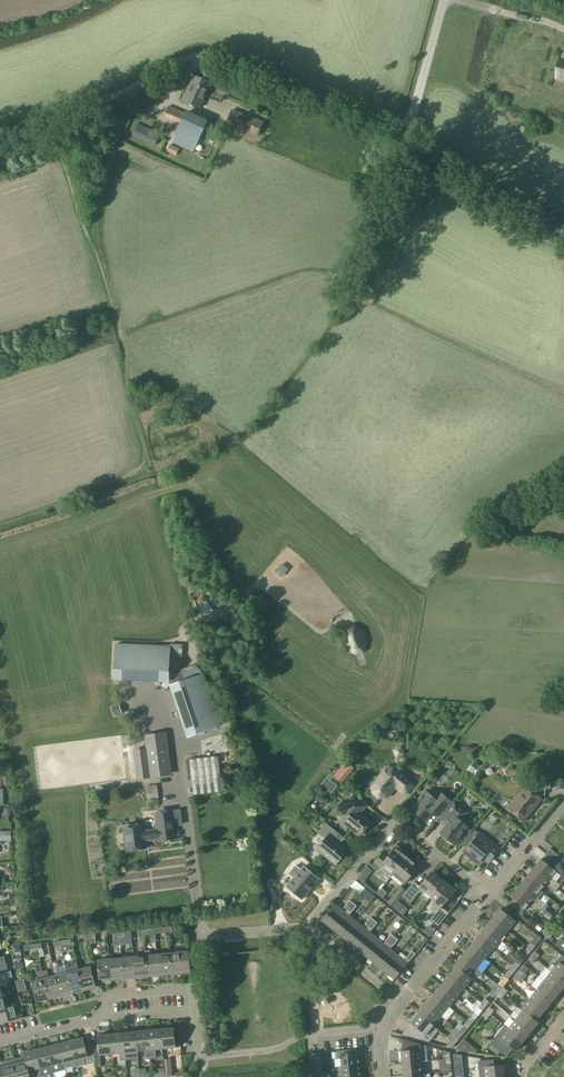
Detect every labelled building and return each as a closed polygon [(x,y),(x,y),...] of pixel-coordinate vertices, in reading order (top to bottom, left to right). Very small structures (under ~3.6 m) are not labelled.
[(560,60),(556,77),(563,80),(563,61),(560,60)] [(183,102),(199,108),(210,83),(194,76),(189,90),(188,90),(183,102)] [(168,106),(164,117),(180,123),(171,142),(193,152),(208,122),(185,112),(168,106)] [(225,124),(258,137),(264,122),(232,109),(225,124)] [(159,135),(137,125),(133,135),(155,145),(159,135)] [(171,144),(167,152),(176,156),(179,149),(171,144)] [(169,646),(116,644),(114,677),(168,680),(168,678),(171,678),(173,685),(172,685),(189,736),(199,732),(200,735),(204,733),(204,731),(221,725),(204,675),(185,681),(181,669),(168,669),(169,646)] [(137,778),(171,774),(166,733),(144,736),(146,749),(134,751),(137,778)] [(222,791),(218,756),(189,759),(194,795),(222,791)] [(337,783),(347,771),(338,764),(328,776),(337,783)] [(399,772),(393,768),(386,768),(372,784),(373,792),(379,797),(387,796),(396,786),(404,792),(407,792),(414,785),(414,782),(400,770),(399,772)] [(321,805),(336,786),(324,777),(314,789),(320,793),(315,800),(321,805)] [(534,781),(529,787),(527,786),(508,809),(523,821),(542,798),(539,796),(540,794),(544,795),(545,788),(549,788),(550,782),(534,781)] [(231,800),(230,790),(222,791),(223,800),(231,800)] [(411,809),(425,820),(432,812),(439,817),(453,801),(439,791),(434,797),(426,791),(411,809)] [(362,812),(368,805),(353,794),(343,806),(350,811),(344,819),(351,824),(349,826),(360,835),(372,820),(362,812)] [(438,821),(445,826),(440,832),(454,843),(468,826),(461,821),(468,812),(454,801),(438,821)] [(172,811),(156,813),(159,829),(160,839),(160,841),(176,839),(174,826),(182,825),(180,810),(172,811)] [(336,865),(348,849),(341,843),(345,838),(325,823),(318,832),(325,839),(317,849),(336,865)] [(422,829),(427,838),(439,832),(434,823),(422,829)] [(160,839),(159,829),(145,831),(144,824),(124,827),(127,848),(137,846),(137,850),(147,848),(146,839),(151,838),(152,840),(160,839)] [(0,831),(0,840),(10,840),(10,831),(0,831)] [(485,837),(481,841),(471,832),(466,839),(471,844),(464,852),(478,863),(483,857),(490,862),(500,849),(493,843),(493,844),(485,837)] [(265,851),(272,850),(270,833),(263,834),(265,851)] [(377,870),(381,865),(393,874),(407,857),(409,855),(395,844),(389,851),(391,853),(388,856),(383,851),(371,866),(377,870)] [(545,853),(545,854),(557,865),(562,858),(550,848),(545,854),(545,853)] [(407,857),(393,874),(404,883),(418,866),(407,857)] [(540,859),(533,868),(548,881),(556,871),(540,859)] [(302,900),(320,879),(303,865),(300,869),(295,864),(288,873),(293,877),(286,887),(302,900)] [(525,878),(540,890),(545,884),(548,881),(533,868),(525,878)] [(431,896),(443,881),(432,872),(420,886),(414,881),(402,896),(410,902),(420,891),(424,893),(426,890),(431,895),(430,896),(431,896)] [(551,877),(548,881),(557,888),(560,885),(551,877)] [(518,887),(533,900),(536,896),(540,890),(525,878),(518,887)] [(443,881),(431,896),(436,901),(432,906),(431,910),(434,913),(430,919),(438,925),(449,913),(441,906),(454,890),(443,881)] [(548,881),(545,884),(555,892),(557,888),(548,881)] [(387,902),(393,907),(407,890),(401,886),(387,902)] [(525,909),(530,903),(533,900),(518,887),(510,897),(525,909)] [(267,889),(269,911),(275,911),(277,910),(276,888),(275,888),(267,889)] [(17,893),(9,894),(11,906),(18,905),(17,893)] [(530,903),(536,907),(541,900),(538,898),(535,901),(533,900),(530,903)] [(350,900),(344,907),(347,909),(353,903),(350,900)] [(541,900),(536,907),(539,910),(542,907),(545,903),(541,900)] [(335,903),(321,919),(332,928),(345,912),(335,903)] [(356,906),(353,903),(347,909),(345,912),(332,928),(342,936),(356,920),(349,915),(356,906)] [(539,911),(550,919),(553,915),(542,907),(539,910),(539,911)] [(492,918),(507,931),(515,921),(500,909),(492,918)] [(387,923),(393,927),(400,918),(394,914),(387,923)] [(365,924),(368,926),(374,920),(370,917),(365,924)] [(500,940),(507,931),(492,918),(485,928),(500,940)] [(353,945),(366,929),(356,920),(342,936),(353,945)] [(368,926),(372,929),(377,922),(374,920),(368,926)] [(366,929),(353,945),(363,953),(376,937),(370,932),(372,929),(368,926),(366,929)] [(414,942),(422,934),(416,928),(408,935),(414,942)] [(492,949),(500,940),(485,928),(477,937),(492,949)] [(534,932),(530,936),(538,942),(541,938),(534,932)] [(385,941),(389,943),(395,937),(391,934),(385,941)] [(374,962),(387,946),(376,937),(363,953),(374,962)] [(389,943),(392,946),(398,939),(395,937),(389,943)] [(484,959),(492,949),(477,937),(469,947),(484,959)] [(555,944),(563,951),(563,941),(560,938),(555,944)] [(384,970),(397,954),(387,946),(374,962),(384,970)] [(477,968),(484,959),(469,947),(462,956),(477,968)] [(515,963),(512,966),(516,969),(520,965),(524,960),(512,950),(507,956),(515,963)] [(150,951),(145,951),(146,955),(147,974),(152,973),(153,976),(160,975),(159,973),(157,954),(150,955),(150,951)] [(189,951),(169,953),(171,971),(176,971),(177,974),(191,972),(191,969),(189,951)] [(415,954),(412,951),(406,958),(410,960),(415,954)] [(531,956),(536,959),(539,954),(535,951),(531,956)] [(169,953),(157,954),(159,973),(160,975),(167,975),(166,972),(171,971),(169,953)] [(397,954),(384,970),(394,979),(408,963),(397,954)] [(146,955),(134,956),(135,975),(136,978),(142,977),(142,974),(147,974),(146,955)] [(134,956),(122,958),(123,976),(128,976),(129,978),(136,978),(135,975),(134,956)] [(469,977),(477,968),(462,956),(454,966),(456,968),(469,977)] [(122,958),(110,959),(112,977),(112,980),(119,979),(118,977),(123,976),(122,958)] [(110,959),(97,960),(99,979),(105,978),(105,981),(112,980),(112,977),(110,959)] [(77,961),(65,964),(67,972),(71,990),(76,989),(77,992),(84,990),(83,988),(79,969),(77,961)] [(563,982),(563,966),(559,962),(551,972),(563,982)] [(38,979),(32,981),(36,999),(37,1002),(44,1000),(43,997),(48,996),(44,978),(42,972),(40,963),(35,964),(37,973),(38,979)] [(91,966),(79,969),(83,988),(84,990),(90,989),(90,986),(96,984),(91,966)] [(512,966),(505,975),(509,978),(516,969),(512,966)] [(538,977),(543,981),(558,993),(563,986),(563,982),(551,972),(546,967),(538,977)] [(472,979),(469,977),(456,968),(449,977),(464,989),(472,979)] [(47,971),(42,972),(44,978),(48,996),(53,995),(54,998),(60,996),(60,993),(55,975),(49,977),(47,971)] [(5,998),(3,989),(10,987),(6,972),(0,973),(0,999),(5,998)] [(67,972),(55,975),(60,993),(60,996),(67,994),(66,992),(71,990),(67,972)] [(456,998),(464,989),(449,977),(441,986),(456,998)] [(502,981),(498,985),(502,989),(504,987),(506,984),(502,981)] [(551,1002),(558,993),(543,981),(536,990),(551,1002)] [(448,1008),(456,998),(441,986),(434,996),(448,1008)] [(502,989),(500,992),(504,995),(508,991),(505,988),(504,987),(502,989)] [(543,1012),(551,1002),(536,990),(528,999),(543,1012)] [(499,993),(497,996),(510,1007),(513,1004),(503,997),(504,995),(500,992),(499,993)] [(441,1017),(448,1008),(434,996),(426,1005),(441,1017)] [(5,1022),(18,1019),(14,1004),(7,1006),(5,998),(0,999),(0,1013),(3,1012),(5,1022)] [(461,998),(458,1005),(467,1008),(470,1001),(461,998)] [(481,1003),(485,1007),(489,1002),(485,998),(481,1003)] [(535,1021),(543,1012),(528,999),(520,1009),(522,1011),(522,1010),(535,1021)] [(478,1016),(485,1007),(481,1003),(478,1007),(479,1007),(474,1013),(478,1016)] [(433,1026),(441,1017),(426,1005),(418,1015),(433,1026)] [(535,1021),(522,1010),(522,1011),(515,1019),(529,1032),(537,1022),(535,1021)] [(425,1036),(433,1026),(418,1015),(411,1024),(410,1024),(401,1034),(422,1040),(425,1036)] [(466,1022),(470,1026),(475,1020),(470,1017),(466,1022)] [(507,1029),(522,1041),(529,1032),(515,1019),(507,1029)] [(463,1035),(470,1026),(466,1022),(463,1025),(464,1026),(459,1032),(463,1035)] [(505,1056),(512,1049),(514,1050),(522,1041),(507,1029),(503,1026),(489,1043),(505,1056)] [(161,1029),(163,1048),(181,1047),(180,1039),(175,1040),(174,1027),(161,1029)] [(155,1049),(163,1048),(161,1029),(148,1030),(151,1057),(156,1056),(155,1049)] [(146,1058),(151,1057),(148,1030),(135,1031),(137,1051),(145,1050),(146,1058)] [(135,1031),(123,1033),(126,1060),(131,1059),(138,1059),(137,1051),(135,1031)] [(455,1044),(463,1035),(459,1032),(455,1036),(455,1035),(451,1041),(455,1044)] [(121,1060),(126,1060),(123,1033),(110,1034),(112,1054),(120,1053),(121,1060)] [(92,1042),(94,1054),(95,1062),(96,1063),(101,1062),(101,1055),(112,1054),(110,1034),(97,1035),(98,1042),(92,1042)] [(83,1037),(71,1040),(77,1067),(95,1062),(94,1054),(88,1056),(83,1037)] [(419,1044),(401,1039),(402,1051),(401,1051),(402,1063),(420,1061),(419,1044)] [(71,1040),(59,1043),(65,1068),(72,1066),(73,1068),(77,1067),(71,1040)] [(65,1068),(59,1043),(47,1046),(52,1065),(55,1076),(54,1072),(66,1069),(65,1068)] [(52,1065),(47,1046),(35,1049),(42,1076),(49,1075),(50,1076),(55,1076),(52,1065)] [(25,1057),(26,1061),(28,1071),(29,1071),(30,1076),(42,1076),(35,1049),(24,1052),(25,1057)] [(347,1050),(337,1051),(338,1058),(341,1058),(342,1067),(362,1066),(361,1053),(354,1053),(353,1050),(347,1050)] [(320,1053),(309,1054),(311,1070),(320,1069),(319,1063),(321,1063),(320,1053)] [(13,1060),(17,1076),(30,1076),(29,1071),(28,1071),(26,1061),(25,1057),(13,1060)] [(1,1063),(2,1066),(5,1076),(17,1076),(13,1060),(1,1063)] [(477,1062),(479,1076),(498,1076),(504,1076),(502,1064),(493,1065),(493,1060),(477,1062)] [(403,1075),(422,1073),(420,1061),(402,1063),(403,1075)] [(362,1066),(342,1067),(343,1076),(363,1076),(362,1066)] [(311,1076),(324,1076),(324,1069),(320,1069),(311,1070),(311,1076)]
